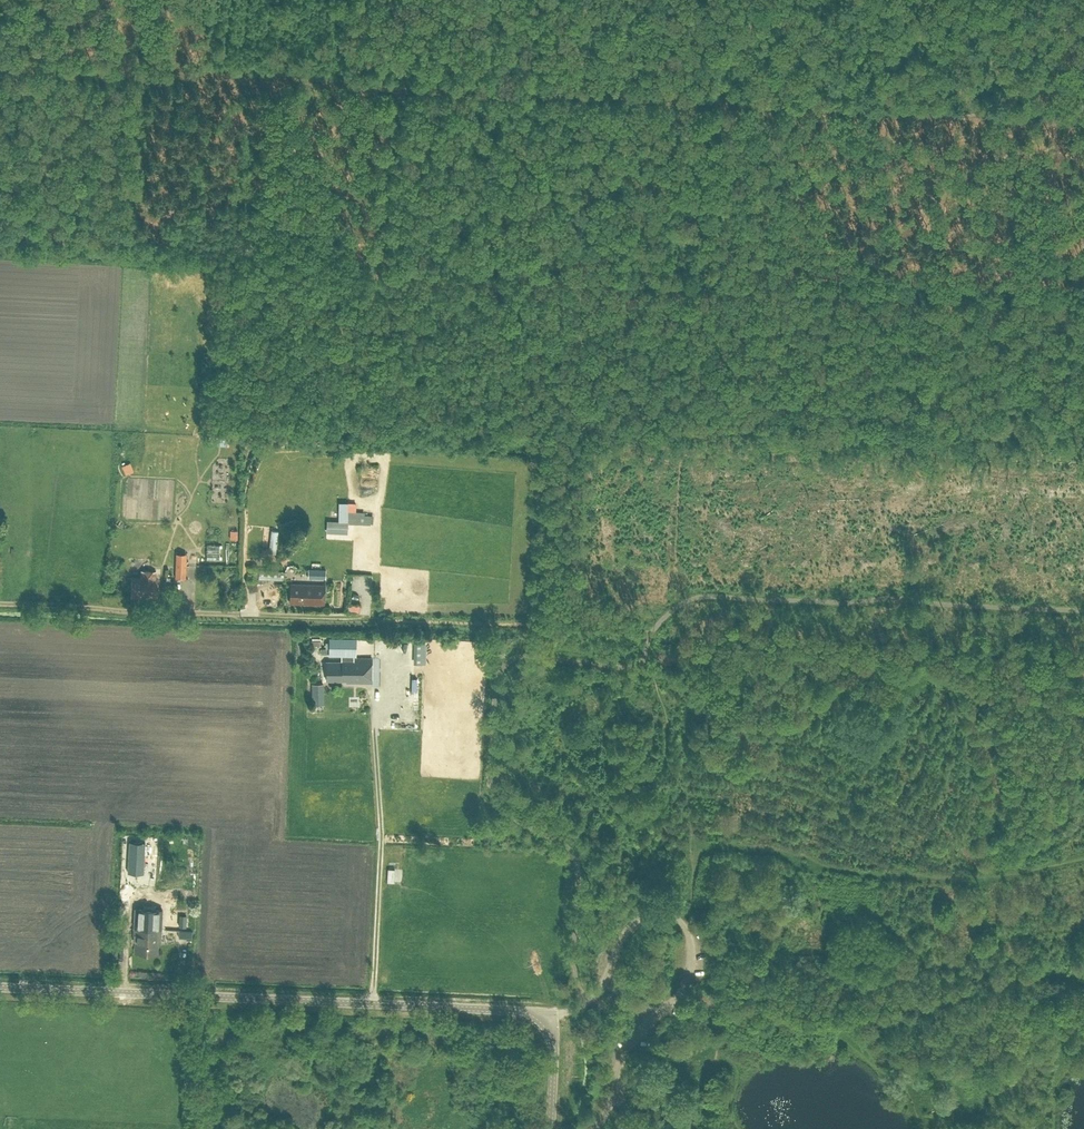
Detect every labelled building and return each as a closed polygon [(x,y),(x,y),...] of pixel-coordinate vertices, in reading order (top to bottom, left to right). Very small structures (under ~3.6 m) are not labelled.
[(367,495),(377,495),(377,471),(367,471),(367,495)] [(348,522),(370,522),(370,514),(348,514),(348,522)] [(210,546),(210,556),(219,556),(219,546),(210,546)] [(176,558),(175,577),(185,577),(186,558),(176,558)] [(248,579),(257,580),(257,567),(249,567),(248,579)] [(307,577),(326,578),(326,569),(308,568),(307,577)] [(132,577),(131,597),(157,597),(157,578),(155,578),(156,570),(141,570),(141,577),(132,577)] [(324,604),(325,584),(290,583),(290,603),(324,604)] [(355,655),(356,637),(329,636),(329,655),(355,655)] [(326,680),(353,680),(353,661),(326,661),(326,680)] [(312,694),(312,704),(323,704),(323,694),(312,694)] [(129,841),(127,872),(143,873),(145,842),(129,841)] [(161,935),(162,912),(174,912),(175,901),(170,901),(170,902),(166,902),(166,901),(162,901),(162,904),(149,903),(149,894),(130,893),(129,927),(134,927),(133,934),(134,934),(134,941),(136,941),(136,952),(156,953),(157,935),(161,935)] [(192,938),(192,931),(179,930),(178,937),(192,938)]
